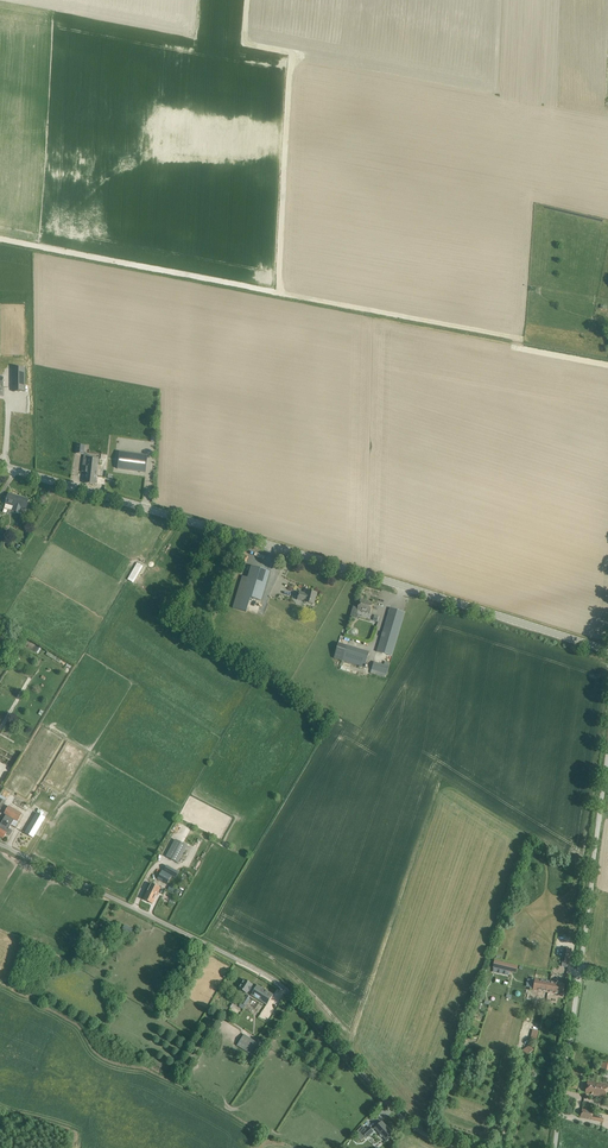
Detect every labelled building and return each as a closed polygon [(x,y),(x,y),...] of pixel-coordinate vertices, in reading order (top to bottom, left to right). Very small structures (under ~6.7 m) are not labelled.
[(14,367),(14,391),(26,391),(26,367),(14,367)] [(84,455),(84,452),(85,446),(77,445),(76,454),(84,455)] [(120,452),(117,468),(146,472),(148,456),(120,452)] [(96,485),(98,460),(88,459),(85,484),(96,485)] [(17,497),(8,495),(7,499),(6,499),(6,500),(5,504),(6,504),(5,508),(20,513),(21,509),(26,510),(28,501),(24,499),(25,498),(17,496),(17,497)] [(143,566),(137,563),(127,579),(128,579),(133,582),(143,566)] [(270,572),(252,566),(247,581),(241,579),(233,607),(246,610),(250,598),(261,601),(270,572)] [(307,594),(299,592),(297,600),(305,602),(305,603),(313,605),(317,593),(308,591),(307,594)] [(366,601),(361,599),(358,608),(357,610),(370,613),(373,604),(365,602),(366,601)] [(357,610),(358,608),(352,606),(349,617),(357,619),(359,615),(356,614),(357,610)] [(405,612),(390,608),(388,614),(377,652),(392,657),(405,612)] [(338,644),(334,658),(365,668),(369,653),(338,644)] [(21,662),(15,659),(11,665),(17,669),(21,662)] [(389,667),(374,663),(371,673),(386,678),(389,667)] [(9,806),(5,814),(6,815),(0,826),(0,837),(3,839),(6,834),(10,836),(13,831),(9,829),(14,820),(18,822),(22,814),(9,806)] [(33,838),(36,833),(46,817),(38,813),(25,833),(33,838)] [(176,840),(167,857),(178,863),(187,846),(176,840)] [(172,875),(162,870),(158,879),(167,884),(172,875)] [(143,899),(153,904),(160,888),(151,883),(143,899)] [(124,925),(122,930),(130,934),(133,929),(124,925)] [(571,949),(564,948),(562,962),(569,963),(571,949)] [(512,964),(510,972),(516,973),(518,966),(512,964)] [(533,990),(548,992),(550,982),(535,979),(533,990)] [(252,985),(245,980),(239,989),(247,993),(248,991),(252,993),(251,995),(267,1005),(273,995),(257,985),(256,988),(253,986),(252,988),(251,987),(252,985)] [(565,984),(550,982),(548,992),(563,995),(565,984)] [(251,998),(246,995),(239,1007),(243,1010),(251,998)] [(538,1031),(532,1030),(530,1040),(536,1041),(538,1031)] [(243,1037),(237,1045),(250,1053),(255,1044),(243,1037)] [(530,1046),(522,1051),(525,1055),(533,1050),(530,1046)] [(588,1081),(585,1093),(606,1097),(607,1086),(607,1085),(588,1081)] [(593,1111),(582,1109),(580,1118),(603,1122),(604,1118),(592,1116),(593,1111)] [(382,1121),(377,1125),(375,1127),(386,1141),(391,1137),(389,1135),(392,1133),(382,1121)] [(362,1133),(366,1137),(373,1130),(369,1126),(362,1133)] [(375,1147),(378,1147),(380,1146),(374,1139),(370,1142),(375,1147)]
